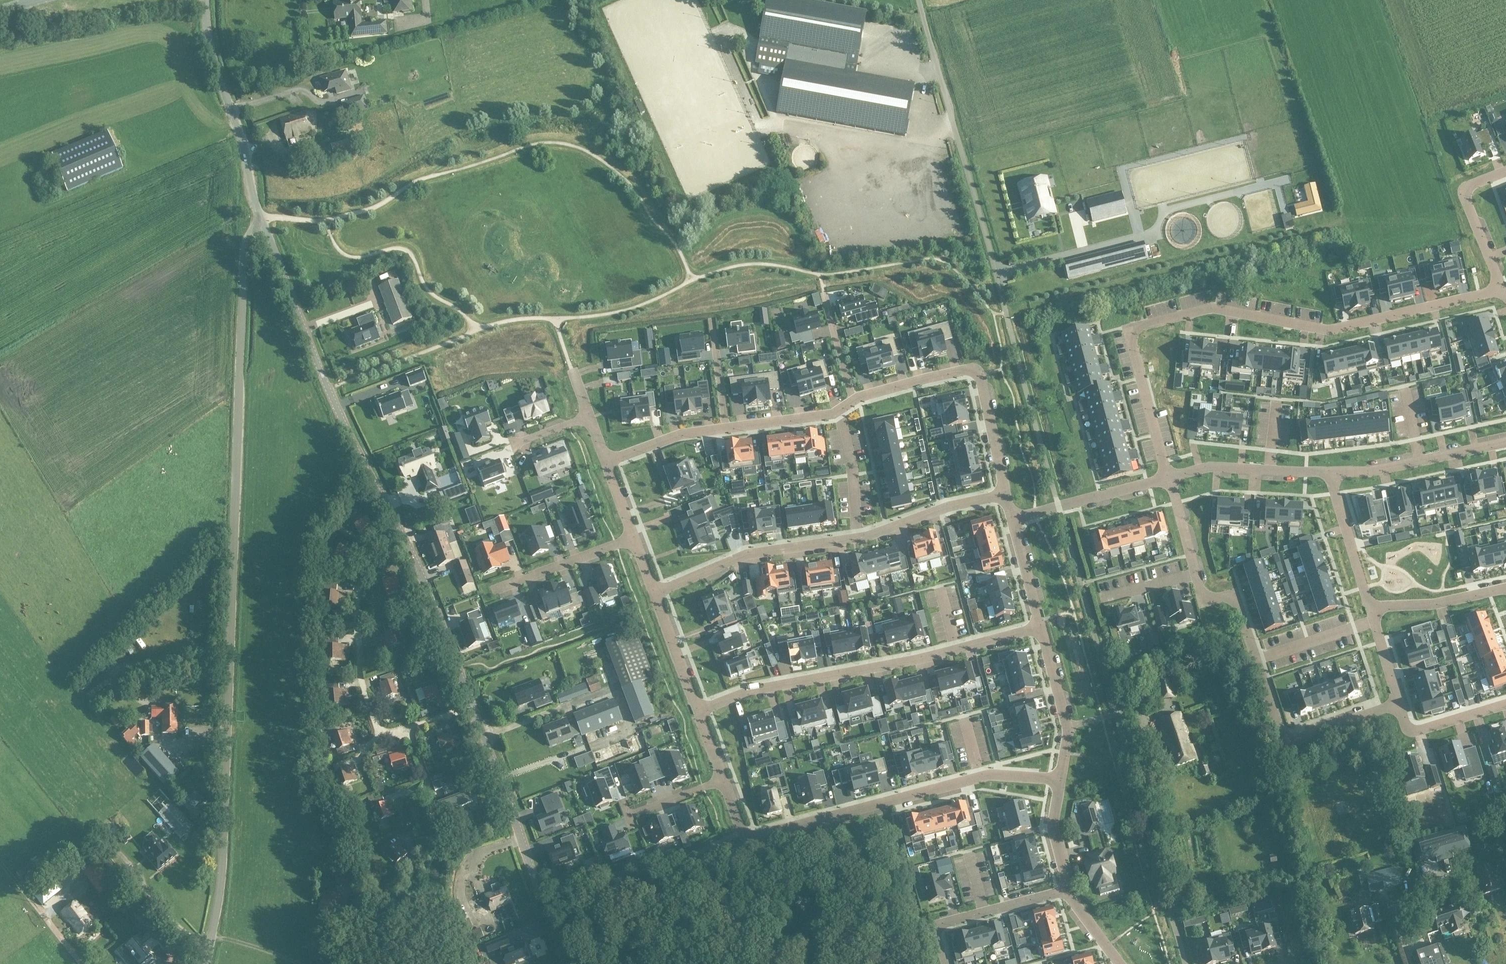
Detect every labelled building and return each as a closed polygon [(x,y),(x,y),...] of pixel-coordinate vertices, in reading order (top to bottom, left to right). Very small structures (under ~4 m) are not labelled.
[(361,16),(359,0),(342,0),(343,2),(334,3),(336,19),(349,17),(351,37),(387,33),(386,22),(361,24),(361,16)] [(411,0),(391,0),(393,12),(412,10),(411,0)] [(856,64),(866,12),(800,0),(767,0),(758,46),(856,64)] [(784,68),(776,113),(904,137),(913,85),(854,74),(856,64),(758,46),(755,63),(784,68)] [(320,79),(324,92),(335,89),(337,94),(347,90),(345,85),(349,84),(345,71),(320,79)] [(317,81),(295,85),(298,99),(320,95),(317,81)] [(345,116),(364,110),(361,99),(341,104),(345,116)] [(312,131),(306,112),(280,120),(286,139),(312,131)] [(1500,125),(1494,127),(1498,137),(1504,135),(1500,125)] [(67,192),(122,169),(107,132),(52,155),(67,192)] [(1475,135),(1461,141),(1464,148),(1462,148),(1466,158),(1468,157),(1469,161),(1483,155),(1480,148),(1484,146),(1483,144),(1490,141),(1487,132),(1475,136),(1475,135)] [(351,147),(349,140),(331,145),(333,151),(351,147)] [(349,149),(334,153),(335,157),(350,153),(349,149)] [(1312,170),(1305,172),(1307,181),(1315,179),(1312,170)] [(1052,200),(1049,188),(1046,189),(1044,179),(1022,185),(1030,216),(1052,210),(1049,200),(1052,200)] [(1305,188),(1309,203),(1296,207),(1298,216),(1321,210),(1315,186),(1305,188)] [(1088,201),(1093,221),(1126,213),(1121,193),(1088,201)] [(1085,275),(1101,271),(1097,256),(1081,260),(1085,275)] [(1459,259),(1441,263),(1447,289),(1455,287),(1455,285),(1459,284),(1456,273),(1462,272),(1459,259)] [(1441,263),(1423,267),(1426,280),(1432,279),(1435,290),(1438,289),(1439,291),(1447,289),(1441,263)] [(1398,279),(1402,299),(1404,299),(1404,300),(1410,299),(1410,298),(1414,297),(1412,284),(1417,283),(1414,270),(1408,271),(1409,276),(1398,279)] [(1397,274),(1377,279),(1380,291),(1387,290),(1390,302),(1395,301),(1395,302),(1401,301),(1400,300),(1402,299),(1398,279),(1397,274)] [(1370,280),(1352,284),(1358,310),(1366,308),(1365,306),(1369,305),(1367,294),(1372,292),(1370,280)] [(379,288),(393,325),(412,318),(398,281),(379,288)] [(1352,284),(1334,288),(1337,301),(1342,299),(1345,311),(1349,310),(1349,312),(1358,310),(1352,284)] [(872,292),(885,300),(889,292),(875,285),(872,292)] [(842,319),(856,315),(858,323),(878,317),(876,310),(878,310),(876,303),(865,306),(863,296),(854,299),(853,298),(847,300),(847,301),(838,303),(839,307),(837,307),(839,316),(841,316),(842,319)] [(909,312),(907,306),(897,309),(899,315),(909,312)] [(769,325),(768,314),(767,309),(759,310),(760,315),(761,326),(769,325)] [(821,328),(816,313),(809,315),(808,312),(798,315),(799,318),(793,319),(797,332),(790,335),(793,343),(803,340),(801,334),(821,328)] [(362,327),(351,331),(352,333),(350,334),(352,341),(354,340),(357,347),(379,339),(374,324),(376,323),(373,314),(359,319),(362,327)] [(1475,318),(1463,322),(1464,328),(1469,327),(1472,337),(1473,338),(1490,332),(1487,321),(1477,324),(1475,318)] [(934,357),(942,354),(941,352),(946,351),(942,338),(951,336),(948,323),(926,329),(934,357)] [(1088,327),(1075,331),(1079,346),(1092,342),(1088,327)] [(750,336),(749,328),(725,331),(727,348),(740,346),(741,354),(756,352),(754,336),(750,336)] [(926,359),(934,357),(926,329),(908,334),(911,347),(917,345),(921,358),(926,357),(926,359)] [(1066,349),(1079,346),(1075,331),(1062,334),(1066,349)] [(1426,334),(1425,334),(1429,352),(1429,353),(1429,355),(1441,352),(1442,354),(1447,353),(1444,340),(1439,342),(1436,331),(1431,333),(1431,332),(1425,333),(1426,334)] [(1472,337),(1468,339),(1471,350),(1494,343),(1490,332),(1473,338),(1472,337)] [(699,354),(698,351),(704,351),(702,334),(699,335),(699,333),(691,334),(692,336),(690,336),(681,337),(683,353),(683,356),(677,356),(678,362),(693,360),(692,355),(699,354)] [(782,334),(775,335),(777,349),(785,347),(782,334)] [(1425,334),(1415,336),(1420,355),(1429,353),(1429,352),(1425,334)] [(1415,336),(1406,338),(1410,357),(1420,355),(1415,336)] [(1406,338),(1397,341),(1401,359),(1410,357),(1406,338)] [(876,349),(882,371),(895,367),(891,354),(897,352),(893,339),(882,342),(883,347),(876,349)] [(1387,354),(1382,355),(1385,368),(1391,366),(1390,364),(1402,361),(1401,359),(1397,341),(1396,341),(1395,340),(1390,341),(1390,342),(1385,343),(1387,354)] [(632,353),(631,342),(607,345),(607,349),(605,349),(606,358),(608,358),(609,362),(621,360),(622,369),(642,366),(640,352),(632,353)] [(1079,346),(1083,360),(1096,357),(1092,342),(1079,346)] [(1494,343),(1471,350),(1477,367),(1489,363),(1488,357),(1498,354),(1494,343)] [(1184,357),(1182,369),(1189,370),(1189,368),(1201,369),(1203,345),(1195,344),(1195,346),(1191,345),(1190,357),(1184,357)] [(802,346),(804,354),(810,352),(808,345),(802,346)] [(1201,369),(1200,371),(1219,373),(1221,360),(1215,360),(1216,348),(1212,347),(1212,346),(1203,345),(1201,369)] [(868,346),(856,349),(860,363),(866,361),(870,374),(882,371),(876,349),(869,351),(868,346)] [(1070,364),(1083,360),(1079,346),(1066,349),(1070,364)] [(1373,346),(1362,349),(1367,372),(1385,368),(1382,355),(1376,356),(1373,346)] [(1232,362),(1231,374),(1252,376),(1252,371),(1252,370),(1254,351),(1254,350),(1241,349),(1239,362),(1232,362)] [(1362,349),(1352,351),(1358,374),(1367,372),(1362,349)] [(1254,351),(1252,370),(1252,371),(1262,372),(1264,352),(1254,351)] [(1352,351),(1343,353),(1348,376),(1358,374),(1352,351)] [(1264,352),(1262,372),(1273,373),(1275,353),(1264,352)] [(1275,353),(1273,373),(1283,374),(1284,374),(1286,354),(1285,354),(1275,353)] [(1283,374),(1283,379),(1303,381),(1305,369),(1297,368),(1299,354),(1285,353),(1285,354),(1286,354),(1284,374),(1283,374)] [(1343,353),(1334,355),(1339,378),(1348,376),(1343,353)] [(1463,363),(1461,354),(1452,356),(1454,365),(1463,363)] [(1325,368),(1319,370),(1322,382),(1339,378),(1334,355),(1333,356),(1333,355),(1327,356),(1327,357),(1322,358),(1325,368)] [(662,366),(670,365),(669,357),(661,358),(662,366)] [(1100,371),(1096,357),(1083,360),(1087,375),(1100,371)] [(1070,364),(1074,378),(1087,375),(1083,360),(1070,364)] [(808,373),(807,373),(813,393),(826,390),(822,376),(828,374),(824,361),(813,364),(814,371),(808,373)] [(1489,363),(1477,367),(1479,373),(1491,369),(1489,363)] [(1493,372),(1498,383),(1500,382),(1505,379),(1505,366),(1493,372)] [(791,385),(797,383),(800,397),(813,393),(807,373),(808,373),(807,371),(800,373),(799,368),(787,371),(791,385)] [(423,370),(406,376),(410,387),(427,381),(423,370)] [(1097,388),(1104,386),(1104,385),(1100,371),(1087,375),(1091,389),(1097,388)] [(618,382),(631,380),(630,373),(617,375),(618,382)] [(758,404),(766,403),(765,401),(770,401),(769,390),(773,389),(773,390),(779,389),(777,373),(754,376),(758,404)] [(1091,389),(1087,375),(1074,378),(1078,393),(1084,392),(1084,391),(1091,389)] [(743,393),(744,404),(749,403),(750,405),(758,404),(754,376),(730,379),(732,396),(739,395),(739,394),(743,393)] [(495,389),(493,382),(487,382),(490,391),(495,389)] [(1226,391),(1235,392),(1236,383),(1227,382),(1226,391)] [(701,400),(709,399),(707,383),(698,384),(699,389),(687,391),(690,415),(697,414),(696,413),(703,412),(701,400)] [(1097,388),(1101,402),(1114,399),(1110,384),(1104,385),(1104,386),(1097,388)] [(683,414),(683,416),(690,415),(687,391),(674,392),(674,387),(665,388),(667,404),(675,403),(677,415),(683,414)] [(1084,392),(1088,406),(1101,402),(1097,388),(1091,389),(1084,391),(1084,392)] [(1461,397),(1449,400),(1453,421),(1455,420),(1455,421),(1461,420),(1461,419),(1465,418),(1463,405),(1469,404),(1466,391),(1460,393),(1461,397)] [(383,418),(407,409),(401,393),(377,402),(383,418)] [(634,398),(637,423),(643,422),(643,420),(650,419),(648,406),(655,405),(654,393),(646,394),(646,396),(634,398)] [(946,415),(966,411),(963,399),(951,401),(949,395),(937,397),(938,404),(943,403),(946,415)] [(522,412),(525,421),(533,418),(533,419),(542,416),(541,415),(549,412),(543,397),(535,400),(534,396),(526,400),(527,403),(519,406),(510,410),(510,409),(504,412),(508,424),(515,421),(513,416),(522,412)] [(624,422),(631,421),(631,424),(637,423),(634,398),(621,400),(624,422)] [(1436,398),(1430,399),(1432,412),(1438,411),(1441,423),(1446,422),(1446,423),(1452,422),(1451,421),(1453,421),(1449,400),(1437,403),(1436,398)] [(1118,413),(1114,399),(1101,402),(1104,417),(1118,413)] [(1088,406),(1091,420),(1104,417),(1101,402),(1088,406)] [(1194,408),(1192,421),(1198,422),(1197,432),(1209,433),(1211,415),(1212,415),(1212,412),(1200,411),(1200,409),(1194,408)] [(486,409),(463,417),(469,432),(471,431),(476,445),(490,440),(485,426),(491,423),(486,409)] [(956,426),(968,423),(967,420),(969,419),(967,413),(966,414),(966,411),(946,415),(941,416),(945,435),(958,432),(956,426)] [(1230,417),(1228,436),(1229,436),(1234,437),(1234,436),(1240,437),(1241,426),(1247,427),(1248,418),(1248,417),(1248,415),(1248,414),(1230,412),(1230,417)] [(1118,413),(1104,417),(1108,431),(1121,428),(1118,413)] [(1211,415),(1209,433),(1218,435),(1221,416),(1212,415),(1211,415)] [(1386,415),(1375,416),(1378,435),(1389,434),(1386,415)] [(1221,416),(1218,435),(1228,436),(1230,417),(1221,416)] [(1367,437),(1378,435),(1375,416),(1365,418),(1367,437)] [(1108,431),(1104,417),(1091,420),(1095,435),(1108,431)] [(1365,418),(1354,419),(1356,438),(1367,437),(1365,418)] [(874,423),(877,435),(895,431),(892,419),(874,423)] [(1356,438),(1354,419),(1343,420),(1345,439),(1356,438)] [(1343,420),(1332,422),(1334,441),(1345,439),(1343,420)] [(1321,423),(1324,442),(1334,441),(1332,422),(1321,423)] [(1321,423),(1310,424),(1313,444),(1324,442),(1321,423)] [(1300,426),(1302,445),(1313,444),(1310,424),(1300,426)] [(1112,446),(1125,442),(1121,428),(1108,431),(1112,446)] [(446,429),(439,431),(443,443),(451,440),(446,429)] [(897,441),(895,431),(877,435),(879,445),(897,441)] [(1095,435),(1099,449),(1112,446),(1108,431),(1095,435)] [(958,432),(945,435),(946,441),(948,441),(951,454),(952,453),(974,448),(971,436),(959,439),(958,432)] [(467,450),(463,441),(460,433),(451,436),(454,444),(458,454),(467,450)] [(826,456),(824,443),(818,444),(817,434),(804,435),(807,454),(819,452),(820,457),(826,456)] [(807,454),(804,435),(792,437),(795,455),(794,455),(795,460),(808,458),(807,454)] [(783,457),(794,455),(795,455),(792,437),(780,438),(783,457)] [(780,438),(768,440),(769,451),(763,451),(765,464),(784,462),(783,457),(780,438)] [(741,442),(741,443),(739,444),(742,469),(761,466),(759,454),(753,454),(751,442),(748,443),(747,441),(741,442)] [(879,445),(882,456),(899,452),(897,441),(879,445)] [(1112,446),(1116,460),(1129,457),(1125,442),(1112,446)] [(728,458),(721,458),(723,471),(742,469),(739,444),(726,445),(728,458)] [(1116,460),(1112,446),(1099,449),(1103,464),(1116,460)] [(952,453),(955,464),(976,460),(974,448),(952,453)] [(569,466),(563,449),(534,460),(540,477),(569,466)] [(425,493),(438,488),(431,470),(435,468),(434,466),(437,465),(434,457),(425,461),(421,451),(413,454),(413,455),(399,461),(402,467),(399,468),(401,474),(404,473),(406,477),(411,475),(412,477),(418,475),(425,493)] [(902,462),(899,452),(882,456),(884,466),(902,462)] [(717,456),(711,457),(714,468),(719,467),(717,456)] [(1133,472),(1129,457),(1116,460),(1120,475),(1133,472)] [(979,471),(976,460),(955,464),(957,477),(961,476),(960,475),(979,471)] [(1116,460),(1103,464),(1107,479),(1120,475),(1116,460)] [(665,470),(666,474),(664,474),(667,482),(691,473),(687,462),(665,470)] [(884,466),(886,477),(904,473),(902,462),(884,466)] [(504,466),(481,475),(488,491),(510,482),(504,466)] [(817,469),(818,477),(829,475),(828,467),(817,469)] [(963,488),(966,487),(966,488),(970,488),(970,486),(981,484),(979,471),(960,475),(961,476),(963,488)] [(673,493),(687,487),(690,496),(703,491),(700,482),(695,484),(691,473),(667,482),(670,489),(672,489),(673,493)] [(906,484),(904,473),(886,477),(889,487),(906,484)] [(1494,475),(1481,477),(1486,498),(1498,496),(1494,475)] [(1481,477),(1468,480),(1472,501),(1486,498),(1481,477)] [(1452,481),(1441,484),(1446,508),(1458,506),(1452,481)] [(464,484),(451,489),(444,492),(447,501),(455,499),(467,494),(464,484)] [(891,497),(890,498),(908,494),(906,484),(889,487),(891,497)] [(1441,484),(1430,486),(1435,511),(1446,508),(1441,484)] [(1419,492),(1412,494),(1417,518),(1426,516),(1425,513),(1435,511),(1430,486),(1418,489),(1419,492)] [(551,488),(530,495),(533,503),(554,495),(551,488)] [(1395,504),(1387,505),(1391,527),(1401,525),(1399,516),(1412,513),(1412,512),(1414,511),(1412,505),(1410,505),(1407,491),(1399,493),(1399,492),(1397,492),(1398,493),(1393,494),(1395,504)] [(436,495),(439,502),(445,500),(442,493),(436,495)] [(899,510),(904,509),(904,507),(911,506),(908,494),(890,498),(893,510),(898,508),(899,510)] [(556,496),(545,500),(548,508),(559,504),(556,496)] [(703,515),(712,508),(708,498),(689,505),(692,514),(688,516),(688,515),(687,515),(687,516),(679,519),(684,533),(708,524),(707,524),(703,515)] [(1363,500),(1358,501),(1363,524),(1376,521),(1376,525),(1388,522),(1383,504),(1373,506),(1372,498),(1365,500),(1365,499),(1363,500)] [(1212,513),(1211,526),(1230,527),(1231,502),(1229,501),(1229,500),(1223,500),(1223,501),(1218,501),(1218,514),(1212,513)] [(1231,502),(1230,527),(1248,528),(1249,515),(1243,515),(1244,502),(1239,502),(1239,501),(1233,501),(1233,502),(1231,502)] [(533,514),(546,509),(544,504),(531,509),(533,514)] [(566,513),(572,530),(573,530),(572,528),(577,526),(581,536),(582,536),(581,534),(592,530),(593,531),(594,531),(584,504),(583,505),(584,507),(573,511),(572,509),(571,509),(572,512),(567,514),(566,513)] [(1260,514),(1259,527),(1265,527),(1266,525),(1278,526),(1278,523),(1279,504),(1267,504),(1266,514),(1260,514)] [(1279,504),(1278,523),(1288,524),(1289,524),(1290,505),(1279,504)] [(1288,524),(1288,529),(1301,529),(1302,506),(1290,505),(1289,524),(1288,524)] [(834,524),(831,506),(819,507),(822,526),(834,524)] [(361,507),(349,515),(352,519),(364,512),(361,507)] [(720,520),(728,517),(735,515),(733,507),(713,514),(715,521),(720,520)] [(760,509),(764,534),(767,534),(767,535),(773,534),(773,533),(776,532),(774,520),(781,519),(779,507),(760,509)] [(811,527),(822,525),(822,526),(819,507),(809,509),(811,527)] [(764,534),(760,509),(741,512),(743,525),(750,524),(751,536),(764,534)] [(809,509),(798,511),(801,528),(811,527),(809,509)] [(801,528),(798,511),(786,512),(789,530),(801,528)] [(361,536),(367,533),(366,531),(369,529),(371,533),(375,530),(365,513),(352,521),(361,536)] [(472,526),(481,523),(479,515),(469,519),(472,526)] [(510,530),(505,515),(495,519),(501,534),(510,530)] [(735,515),(728,517),(732,531),(739,529),(735,515)] [(1168,532),(1167,528),(1166,528),(1163,517),(1150,520),(1155,538),(1167,535),(1167,532),(1168,532)] [(976,537),(993,532),(990,520),(979,523),(978,522),(974,523),(974,524),(969,525),(973,538),(977,537),(976,537)] [(1144,541),(1155,538),(1150,520),(1138,523),(1139,526),(1139,525),(1144,541)] [(688,543),(689,543),(691,547),(690,547),(690,548),(691,547),(692,550),(715,542),(708,524),(684,533),(686,533),(689,542),(688,543)] [(1128,529),(1132,545),(1133,550),(1145,547),(1144,541),(1139,525),(1139,526),(1128,529)] [(524,534),(533,556),(548,550),(546,544),(550,542),(544,527),(540,529),(540,528),(524,534)] [(1422,537),(1431,535),(1429,528),(1420,530),(1422,537)] [(1121,548),(1132,545),(1128,529),(1116,532),(1121,548)] [(948,531),(949,538),(951,543),(955,542),(957,542),(954,530),(948,531)] [(429,539),(434,553),(450,547),(449,545),(457,542),(452,531),(429,539)] [(976,537),(977,537),(979,548),(980,548),(996,544),(993,532),(976,537)] [(1116,532),(1105,535),(1109,551),(1121,548),(1116,532)] [(1461,533),(1455,534),(1458,547),(1464,545),(1461,533)] [(930,562),(948,557),(945,545),(939,546),(936,534),(924,538),(930,562)] [(1097,556),(1110,553),(1109,551),(1105,535),(1092,538),(1095,549),(1094,549),(1095,554),(1096,554),(1097,556)] [(1311,536),(1299,540),(1301,546),(1313,542),(1311,536)] [(1391,536),(1377,539),(1378,546),(1392,543),(1391,536)] [(924,538),(921,538),(920,537),(915,538),(915,540),(911,541),(915,553),(909,554),(912,567),(930,562),(924,538)] [(344,564),(347,558),(345,558),(347,554),(350,556),(353,552),(335,542),(328,556),(344,564)] [(1497,544),(1498,546),(1503,566),(1504,566),(1504,567),(1505,567),(1505,542),(1498,543),(1497,544)] [(980,548),(979,548),(977,548),(980,561),(981,561),(981,560),(999,555),(996,544),(980,548)] [(1298,551),(1302,562),(1320,556),(1317,545),(1298,551)] [(1479,548),(1480,552),(1485,571),(1494,569),(1489,548),(1490,548),(1489,545),(1489,546),(1479,548)] [(491,546),(477,551),(479,558),(477,559),(480,567),(482,566),(485,574),(500,568),(498,564),(509,560),(504,546),(493,550),(491,546)] [(1490,548),(1489,548),(1494,569),(1503,566),(1498,546),(1490,548)] [(450,547),(434,553),(439,567),(455,561),(450,547)] [(891,575),(909,570),(905,558),(900,559),(897,549),(885,552),(891,575)] [(878,573),(877,573),(879,578),(891,575),(885,552),(873,555),(878,573)] [(1480,552),(1469,555),(1473,573),(1485,571),(1480,552)] [(873,555),(862,558),(866,576),(867,576),(877,573),(878,573),(873,555)] [(981,560),(981,561),(984,572),(1002,567),(999,555),(981,560)] [(1323,566),(1320,556),(1302,562),(1305,572),(1323,566)] [(850,586),(868,581),(867,576),(866,576),(862,558),(849,561),(852,572),(846,573),(850,586)] [(453,566),(461,588),(473,584),(466,561),(453,566)] [(1244,569),(1248,579),(1266,573),(1263,563),(1244,569)] [(839,575),(833,576),(831,564),(827,565),(827,564),(821,564),(821,566),(818,566),(822,591),(841,588),(839,575)] [(806,568),(808,580),(801,581),(803,594),(822,591),(818,566),(816,567),(815,565),(809,566),(810,568),(806,568)] [(1305,572),(1308,583),(1327,577),(1327,576),(1324,566),(1323,566),(1305,572)] [(612,577),(608,567),(593,573),(602,595),(617,590),(616,588),(617,587),(613,577),(612,577)] [(777,595),(797,592),(795,579),(788,580),(786,568),(783,568),(783,567),(777,568),(777,569),(774,570),(777,590),(777,595)] [(757,585),(759,598),(766,596),(765,592),(777,590),(774,570),(762,572),(764,584),(757,585)] [(403,577),(397,579),(395,572),(390,573),(391,577),(388,578),(387,576),(381,579),(387,595),(401,590),(402,592),(408,590),(403,577)] [(1248,579),(1251,590),(1270,584),(1266,573),(1248,579)] [(990,575),(976,579),(978,584),(991,580),(990,575)] [(1330,587),(1327,577),(1308,583),(1312,593),(1330,587)] [(1008,591),(1008,590),(1005,579),(987,584),(990,596),(1008,591)] [(751,594),(749,581),(742,582),(744,595),(751,594)] [(446,587),(449,595),(459,591),(456,584),(446,587)] [(564,584),(552,588),(560,612),(561,613),(582,605),(577,593),(569,596),(564,584)] [(1273,594),(1270,584),(1251,590),(1255,600),(1273,594)] [(1330,587),(1312,593),(1315,603),(1334,597),(1330,587)] [(560,612),(552,588),(539,593),(544,606),(538,608),(542,620),(549,618),(549,617),(549,616),(560,612)] [(600,604),(594,589),(583,593),(589,608),(600,604)] [(1008,590),(1008,591),(990,596),(993,607),(1011,602),(1012,602),(1008,590)] [(345,597),(345,593),(325,591),(324,606),(342,607),(342,601),(340,601),(341,597),(345,597)] [(704,599),(705,600),(703,601),(707,612),(731,604),(726,592),(709,598),(708,597),(704,599)] [(1178,616),(1180,624),(1194,620),(1190,604),(1182,606),(1178,593),(1165,597),(1170,618),(1178,616)] [(1255,600),(1258,611),(1276,605),(1273,594),(1255,600)] [(1334,597),(1315,603),(1319,614),(1337,608),(1334,597)] [(493,610),(499,625),(514,619),(515,623),(522,621),(520,617),(521,617),(515,602),(493,610)] [(996,619),(998,618),(999,624),(1010,621),(1009,615),(1014,614),(1011,602),(993,607),(996,619)] [(708,615),(707,616),(709,621),(710,621),(711,624),(723,620),(725,626),(737,622),(731,604),(707,612),(708,615)] [(1280,615),(1276,605),(1258,611),(1261,621),(1280,615)] [(763,606),(757,609),(760,616),(766,613),(763,606)] [(1152,610),(1156,625),(1165,623),(1161,608),(1152,610)] [(981,610),(971,613),(974,624),(984,622),(981,610)] [(1135,610),(1123,613),(1123,611),(1114,614),(1114,615),(1112,615),(1114,623),(1116,622),(1118,629),(1128,626),(1129,629),(1145,625),(1142,613),(1136,615),(1135,610)] [(484,617),(483,613),(473,616),(474,621),(469,623),(473,636),(482,633),(478,619),(484,617)] [(418,618),(412,615),(407,623),(413,626),(418,618)] [(1283,625),(1280,615),(1261,621),(1265,631),(1283,625)] [(1485,615),(1465,623),(1469,635),(1471,634),(1471,633),(1489,627),(1489,626),(1487,620),(1486,620),(1485,615)] [(924,640),(919,619),(907,622),(911,640),(912,643),(924,640)] [(877,635),(884,633),(888,647),(900,643),(895,625),(896,625),(894,620),(874,625),(877,635)] [(911,640),(907,622),(896,625),(895,625),(900,643),(911,640)] [(384,627),(386,633),(378,636),(380,640),(383,639),(385,642),(383,643),(385,649),(402,643),(397,629),(398,629),(396,623),(384,627)] [(536,623),(525,627),(532,646),(543,642),(536,623)] [(854,634),(858,653),(857,653),(870,651),(867,636),(873,635),(871,623),(865,625),(865,627),(853,629),(854,634)] [(1407,640),(1402,641),(1406,654),(1430,647),(1433,647),(1429,634),(1433,633),(1430,623),(1411,629),(1414,638),(1409,639),(1409,638),(1407,639),(1407,640)] [(730,637),(718,642),(723,655),(743,648),(738,635),(741,633),(739,626),(727,630),(730,637)] [(1453,627),(1446,629),(1450,641),(1457,639),(1453,627)] [(1489,627),(1471,633),(1471,634),(1475,642),(1492,636),(1489,627)] [(832,643),(834,657),(847,655),(843,636),(843,631),(830,633),(829,631),(824,632),(826,644),(832,643)] [(813,637),(800,639),(804,663),(817,660),(814,646),(820,645),(818,633),(812,634),(813,637)] [(606,646),(621,687),(652,674),(637,634),(606,646)] [(847,655),(857,653),(858,653),(854,634),(843,636),(847,655)] [(1156,634),(1148,636),(1152,648),(1159,646),(1156,634)] [(1475,642),(1472,643),(1476,652),(1496,645),(1492,636),(1475,642)] [(791,665),(804,663),(800,639),(787,642),(786,637),(777,638),(780,652),(788,651),(791,665)] [(327,645),(327,660),(345,660),(345,653),(343,653),(343,650),(347,650),(347,645),(339,645),(339,639),(326,640),(327,645)] [(490,648),(497,646),(495,639),(488,641),(490,648)] [(768,657),(774,655),(770,644),(764,646),(768,657)] [(1496,645),(1476,652),(1479,662),(1481,661),(1481,660),(1499,654),(1499,653),(1496,645)] [(1430,647),(1406,654),(1410,666),(1424,662),(1426,670),(1438,666),(1436,657),(1433,658),(1430,647)] [(110,652),(100,657),(104,664),(113,659),(110,652)] [(747,657),(726,664),(731,678),(753,669),(750,660),(757,658),(754,652),(747,655),(747,657)] [(998,656),(1000,662),(1002,662),(1005,673),(1029,667),(1028,667),(1025,655),(1011,659),(1010,653),(998,656)] [(1499,654),(1481,660),(1481,661),(1484,669),(1504,662),(1501,653),(1499,653),(1499,654)] [(1450,655),(1443,657),(1446,664),(1452,662),(1450,655)] [(1482,670),(1486,679),(1505,672),(1505,666),(1504,662),(1484,669),(1482,670)] [(977,689),(978,693),(983,692),(980,678),(974,680),(970,666),(958,669),(959,669),(965,690),(964,690),(965,692),(977,689)] [(1029,667),(1005,673),(1008,685),(1032,679),(1029,667)] [(1350,673),(1340,676),(1340,679),(1341,678),(1348,698),(1359,694),(1356,684),(1361,682),(1356,668),(1350,670),(1350,673)] [(959,669),(947,672),(953,694),(954,698),(960,696),(958,691),(964,690),(965,690),(959,669)] [(938,690),(939,695),(941,694),(942,697),(953,694),(947,672),(936,675),(940,689),(938,690)] [(1486,679),(1490,691),(1505,684),(1505,672),(1486,679)] [(1438,673),(1414,680),(1417,691),(1417,692),(1441,684),(1438,673)] [(380,678),(382,684),(375,686),(376,691),(380,690),(381,693),(379,694),(381,700),(398,694),(393,680),(394,679),(392,674),(380,678)] [(658,691),(652,674),(621,687),(635,723),(655,716),(647,695),(658,691)] [(591,693),(601,689),(596,675),(586,678),(591,693)] [(1159,700),(1176,696),(1171,675),(1154,678),(1159,700)] [(434,680),(434,681),(420,686),(427,703),(433,701),(432,699),(436,698),(437,701),(442,700),(439,692),(445,690),(440,678),(434,680)] [(927,702),(927,704),(933,703),(930,691),(924,693),(921,679),(919,680),(918,678),(912,679),(913,681),(909,682),(915,706),(927,702)] [(1340,679),(1331,682),(1332,684),(1333,684),(1339,702),(1348,698),(1341,678),(1340,679)] [(1032,679),(1008,685),(1011,697),(1009,698),(1011,704),(1022,700),(1021,695),(1035,691),(1032,679)] [(537,709),(552,703),(549,695),(545,696),(539,681),(513,690),(519,707),(534,701),(537,709)] [(915,706),(909,682),(904,684),(903,682),(898,683),(897,683),(903,704),(909,702),(910,707),(915,706)] [(561,705),(589,694),(585,683),(557,694),(561,705)] [(898,683),(885,686),(889,700),(884,701),(887,713),(892,711),(891,707),(903,704),(897,683),(898,683)] [(327,692),(328,691),(330,706),(347,705),(347,698),(345,698),(344,695),(348,694),(348,689),(340,690),(339,684),(326,686),(327,692)] [(1332,684),(1324,687),(1330,705),(1339,702),(1333,684),(1332,684)] [(1417,691),(1415,692),(1417,699),(1419,698),(1421,703),(1440,697),(1438,690),(1443,689),(1441,684),(1417,692),(1417,691)] [(1471,686),(1464,688),(1468,700),(1474,698),(1471,686)] [(1324,687),(1315,690),(1321,708),(1330,705),(1324,687)] [(145,689),(130,694),(130,695),(137,700),(147,696),(145,689)] [(871,703),(867,689),(855,693),(861,716),(873,713),(874,718),(883,716),(879,701),(871,703)] [(1304,689),(1287,695),(1291,707),(1297,705),(1301,715),(1312,711),(1306,694),(1306,693),(1304,689)] [(1306,693),(1306,694),(1312,711),(1321,708),(1315,690),(1306,693)] [(1465,704),(1461,691),(1455,692),(1459,706),(1465,704)] [(840,723),(849,721),(849,719),(861,716),(855,693),(843,696),(846,710),(838,712),(840,723)] [(1440,697),(1421,703),(1424,714),(1434,712),(1435,716),(1445,713),(1440,697)] [(575,719),(567,722),(566,719),(543,728),(547,737),(578,726),(580,731),(582,736),(623,720),(614,698),(573,714),(575,719)] [(833,714),(825,716),(821,702),(815,703),(815,701),(808,703),(815,728),(827,725),(828,728),(836,725),(833,714)] [(1033,702),(1014,707),(1017,719),(1036,714),(1033,702)] [(799,723),(792,724),(796,736),(803,734),(802,731),(815,728),(808,703),(801,705),(802,707),(796,708),(798,716),(797,716),(799,723)] [(969,705),(957,708),(959,714),(970,711),(969,705)] [(151,719),(162,719),(162,733),(177,733),(176,706),(151,706),(151,719)] [(1197,759),(1181,712),(1157,720),(1173,767),(1197,759)] [(762,715),(762,717),(760,718),(766,741),(779,738),(780,742),(788,739),(784,726),(776,728),(773,714),(770,715),(770,713),(762,715)] [(1039,724),(1036,714),(1017,719),(1020,729),(1039,724)] [(114,715),(109,720),(115,726),(120,722),(114,715)] [(766,741),(760,718),(748,721),(751,735),(745,736),(748,749),(755,747),(754,744),(766,741)] [(878,721),(881,731),(882,735),(890,733),(889,729),(886,719),(878,721)] [(136,722),(132,726),(131,724),(120,735),(131,746),(134,743),(131,739),(138,733),(137,731),(140,729),(140,737),(150,737),(150,732),(152,732),(152,726),(149,726),(149,722),(136,722)] [(1038,736),(1038,735),(1041,734),(1039,724),(1020,729),(1023,738),(1023,740),(1038,736)] [(578,726),(547,737),(550,747),(573,738),(572,734),(580,731),(578,726)] [(437,736),(442,753),(456,748),(450,729),(446,731),(447,734),(444,735),(443,734),(437,736)] [(1488,747),(1492,758),(1501,755),(1504,763),(1505,762),(1505,738),(1503,729),(1490,734),(1493,745),(1488,747)] [(333,736),(338,750),(337,750),(339,756),(351,752),(349,746),(356,743),(354,737),(351,738),(349,735),(351,734),(350,730),(333,736)] [(844,745),(841,733),(833,735),(836,747),(844,745)] [(1022,750),(1028,749),(1028,750),(1036,748),(1035,747),(1041,746),(1038,736),(1023,740),(1023,738),(1019,739),(1022,750)] [(855,743),(840,747),(842,754),(857,750),(855,743)] [(931,748),(932,751),(937,770),(949,767),(947,757),(953,755),(949,743),(931,748)] [(1211,753),(1222,750),(1220,743),(1209,745),(1211,753)] [(178,772),(153,745),(139,758),(164,785),(178,772)] [(1446,758),(1443,758),(1446,766),(1448,765),(1451,772),(1459,770),(1463,769),(1466,781),(1484,775),(1478,755),(1466,759),(1464,753),(1462,754),(1459,745),(1452,747),(1444,750),(1446,758)] [(388,753),(393,770),(408,766),(402,747),(398,748),(399,752),(395,753),(395,751),(388,753)] [(656,749),(648,752),(651,758),(657,776),(658,775),(657,775),(668,771),(672,782),(686,777),(682,766),(683,765),(679,754),(661,761),(656,749)] [(937,770),(932,751),(922,754),(923,756),(927,773),(937,770)] [(586,755),(580,757),(584,767),(590,764),(596,762),(592,752),(586,755)] [(822,752),(809,756),(811,763),(824,760),(822,752)] [(772,763),(769,754),(762,756),(765,765),(772,763)] [(1407,759),(1399,761),(1405,783),(1424,777),(1427,776),(1430,789),(1441,786),(1436,767),(1425,770),(1425,771),(1423,772),(1422,770),(1421,765),(1418,755),(1410,758),(1410,757),(1407,758),(1407,759)] [(901,760),(900,756),(894,757),(897,770),(903,768),(906,779),(918,775),(913,759),(914,759),(913,757),(901,760)] [(923,756),(914,759),(913,759),(918,775),(927,773),(923,756)] [(641,768),(629,772),(637,795),(650,790),(646,779),(657,775),(657,776),(651,758),(639,762),(641,768)] [(861,765),(867,789),(880,785),(877,775),(887,772),(884,759),(861,765)] [(340,786),(357,780),(355,774),(353,774),(352,771),(356,770),(354,765),(335,772),(340,786)] [(781,765),(770,768),(772,773),(777,771),(779,777),(784,776),(781,765)] [(867,789),(861,765),(838,771),(842,784),(852,782),(855,792),(867,789)] [(1200,769),(1203,777),(1211,774),(1207,766),(1200,769)] [(1495,768),(1487,770),(1491,782),(1499,779),(1495,768)] [(598,782),(588,786),(596,808),(600,806),(601,809),(609,806),(609,803),(612,802),(607,789),(615,786),(608,769),(595,774),(598,782)] [(804,798),(806,805),(822,801),(819,792),(821,791),(820,787),(827,786),(823,771),(815,773),(816,777),(800,782),(804,796),(802,796),(803,798),(804,798)] [(836,786),(842,784),(838,771),(832,773),(836,786)] [(435,791),(453,785),(450,777),(432,783),(435,791)] [(570,782),(565,784),(568,793),(573,791),(570,782)] [(194,827),(159,790),(146,802),(176,834),(173,836),(179,842),(182,840),(181,839),(194,827)] [(767,815),(781,812),(775,790),(762,794),(763,801),(762,801),(764,809),(766,808),(767,815)] [(201,799),(194,792),(183,804),(190,811),(201,799)] [(456,793),(446,797),(448,801),(436,806),(440,815),(441,815),(442,816),(460,812),(459,808),(473,803),(470,793),(458,798),(456,793)] [(542,799),(548,814),(538,817),(543,831),(561,824),(558,815),(564,813),(556,794),(542,799)] [(392,800),(385,803),(383,797),(371,801),(373,807),(374,807),(379,821),(396,815),(393,808),(392,809),(390,806),(394,804),(392,800)] [(1087,822),(1090,832),(1099,829),(1099,828),(1102,827),(1099,815),(1100,815),(1096,802),(1084,805),(1089,821),(1087,822)] [(997,810),(1000,823),(1005,822),(1027,816),(1024,803),(997,810)] [(977,826),(974,815),(974,814),(968,815),(965,805),(953,808),(958,826),(957,826),(958,831),(977,826)] [(678,813),(682,824),(676,826),(679,836),(680,836),(680,835),(685,833),(702,827),(697,814),(698,814),(697,812),(697,813),(695,807),(678,813)] [(947,829),(957,826),(958,826),(953,808),(941,811),(946,829),(947,829)] [(946,829),(941,811),(930,814),(935,835),(947,832),(947,829),(946,829)] [(923,838),(935,835),(930,814),(918,817),(923,836),(922,836),(923,838)] [(980,814),(974,815),(977,826),(978,829),(984,827),(980,814)] [(1017,832),(1030,828),(1027,816),(1005,822),(1007,828),(1002,830),(1005,841),(1018,838),(1017,832)] [(903,833),(906,845),(912,843),(911,839),(922,836),(923,836),(918,817),(906,821),(909,831),(903,833)] [(673,838),(679,835),(679,836),(676,826),(670,828),(666,818),(649,824),(651,829),(651,830),(651,831),(652,831),(657,844),(673,838)] [(624,834),(617,836),(614,827),(602,831),(606,840),(602,842),(607,856),(629,848),(624,834)] [(1471,849),(1466,828),(1411,843),(1417,864),(1436,858),(1437,862),(1453,858),(1452,854),(1471,849)] [(1479,829),(1469,831),(1474,852),(1484,849),(1479,829)] [(151,834),(145,839),(149,843),(144,848),(151,856),(148,858),(147,859),(148,860),(157,870),(157,871),(158,871),(176,856),(177,856),(176,855),(167,844),(166,843),(165,844),(166,844),(163,846),(156,838),(155,838),(151,834)] [(561,848),(548,852),(553,866),(564,863),(565,863),(564,862),(574,859),(574,860),(575,859),(571,848),(577,846),(573,835),(561,840),(563,846),(561,847),(561,848)] [(1035,847),(1032,836),(1010,842),(1014,854),(1017,853),(1017,852),(1035,847)] [(400,840),(394,846),(390,841),(380,850),(384,854),(385,853),(395,865),(409,853),(404,848),(403,849),(400,846),(403,844),(400,840)] [(996,846),(990,848),(993,858),(999,857),(996,846)] [(1038,858),(1035,847),(1017,852),(1017,853),(1020,863),(1038,858)] [(99,895),(116,881),(103,863),(102,864),(90,849),(74,862),(99,895)] [(1091,855),(1092,859),(1085,861),(1090,880),(1095,878),(1097,887),(1099,886),(1099,889),(1112,885),(1112,882),(1113,882),(1110,874),(1115,873),(1110,854),(1104,856),(1103,851),(1091,855)] [(592,867),(599,865),(595,855),(588,857),(592,867)] [(51,873),(48,870),(44,864),(42,865),(36,857),(16,873),(28,890),(51,873)] [(1022,873),(1041,868),(1038,858),(1020,863),(1022,873)] [(949,859),(937,862),(939,874),(953,871),(950,859),(949,859)] [(1501,889),(1493,865),(1474,871),(1481,895),(1501,889)] [(922,877),(918,867),(912,869),(915,879),(922,877)] [(1022,873),(1020,873),(1023,885),(1044,879),(1041,868),(1022,873)] [(1370,894),(1401,886),(1397,868),(1366,876),(1365,872),(1356,874),(1360,887),(1368,885),(1370,894)] [(351,887),(354,875),(338,871),(336,883),(351,887)] [(940,878),(939,876),(924,880),(927,889),(926,890),(927,890),(928,892),(927,892),(928,892),(930,902),(945,898),(943,891),(952,888),(949,876),(940,878)] [(32,893),(42,906),(62,889),(53,877),(32,893)] [(1002,890),(1008,889),(1005,878),(999,879),(1002,890)] [(491,887),(493,892),(485,894),(491,911),(498,908),(502,920),(516,915),(506,887),(500,889),(498,884),(491,887)] [(151,909),(140,896),(133,902),(144,915),(151,909)] [(1265,911),(1272,909),(1269,900),(1263,902),(1265,911)] [(76,901),(61,913),(68,922),(69,921),(79,934),(92,924),(85,915),(86,914),(76,901)] [(123,907),(128,914),(136,907),(131,901),(123,907)] [(1378,905),(1367,908),(1350,912),(1355,934),(1373,930),(1372,924),(1382,922),(1378,905)] [(1451,935),(1454,934),(1455,937),(1463,935),(1462,931),(1464,930),(1461,921),(1463,920),(1458,905),(1432,914),(1432,915),(1427,916),(1429,922),(1434,920),(1437,929),(1440,928),(1442,935),(1450,932),(1451,935)] [(136,907),(128,914),(138,926),(146,920),(136,907)] [(1037,925),(1055,920),(1052,908),(1040,911),(1040,910),(1036,911),(1036,912),(1033,913),(1036,924),(1037,925)] [(1231,922),(1228,913),(1227,913),(1227,911),(1223,912),(1224,914),(1222,915),(1224,924),(1231,922)] [(1016,917),(1010,919),(1013,931),(1019,930),(1016,917)] [(1036,924),(1033,925),(1036,936),(1057,930),(1055,920),(1037,925),(1036,924)] [(1269,923),(1269,926),(1258,929),(1263,951),(1275,948),(1272,936),(1279,934),(1275,922),(1269,923)] [(992,946),(994,952),(1012,947),(1009,935),(1003,936),(1000,926),(988,929),(992,946)] [(1261,952),(1263,951),(1258,929),(1257,926),(1238,931),(1241,944),(1248,942),(1251,954),(1255,953),(1255,954),(1261,953),(1261,952)] [(992,946),(988,929),(978,932),(983,948),(992,946)] [(1042,945),(1060,940),(1057,930),(1036,936),(1039,946),(1042,945)] [(974,955),(984,953),(983,948),(978,932),(968,934),(974,955)] [(141,940),(138,937),(126,947),(139,963),(144,960),(147,961),(150,958),(150,956),(152,954),(148,950),(158,942),(150,933),(141,940)] [(959,948),(953,949),(956,962),(975,957),(974,955),(968,934),(956,937),(959,948)] [(1233,946),(1230,934),(1211,939),(1218,963),(1220,962),(1221,963),(1227,962),(1226,961),(1230,960),(1227,948),(1233,946)] [(1193,944),(1196,956),(1202,954),(1205,963),(1214,963),(1218,963),(1211,939),(1193,944)] [(1042,945),(1045,957),(1063,952),(1060,940),(1042,945)] [(1441,945),(1413,955),(1416,963),(1447,963),(1441,945)] [(503,953),(506,963),(514,963),(530,959),(526,946),(503,953)] [(1027,961),(1024,949),(1018,951),(1021,963),(1027,961)] [(1090,955),(1079,958),(1078,957),(1074,958),(1074,959),(1072,960),(1073,963),(1092,963),(1090,955)]
